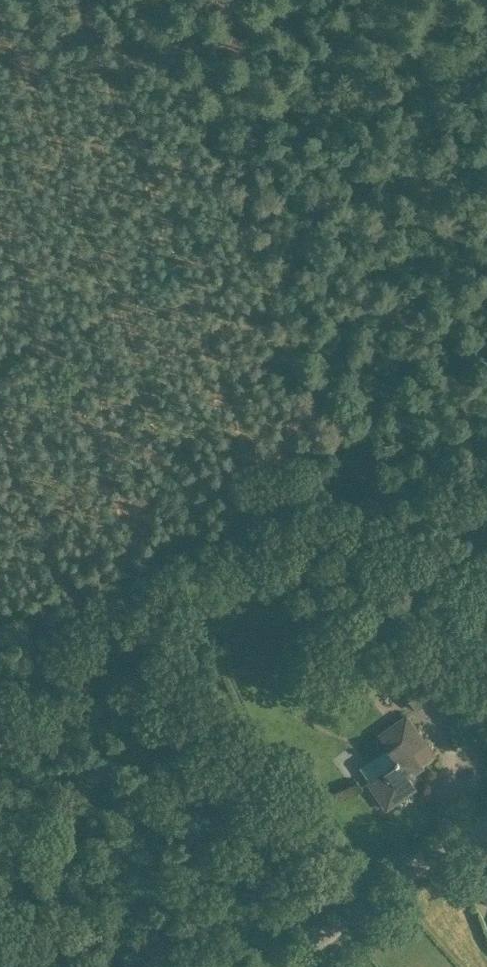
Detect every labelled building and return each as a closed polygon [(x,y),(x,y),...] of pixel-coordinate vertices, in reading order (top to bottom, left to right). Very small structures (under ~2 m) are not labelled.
[(386,748),(367,761),(376,775),(368,780),(367,781),(386,808),(416,787),(407,775),(421,765),(434,756),(424,742),(425,742),(404,713),(376,733),(386,748)] [(302,903),(308,911),(320,902),(313,894),(302,903)]
